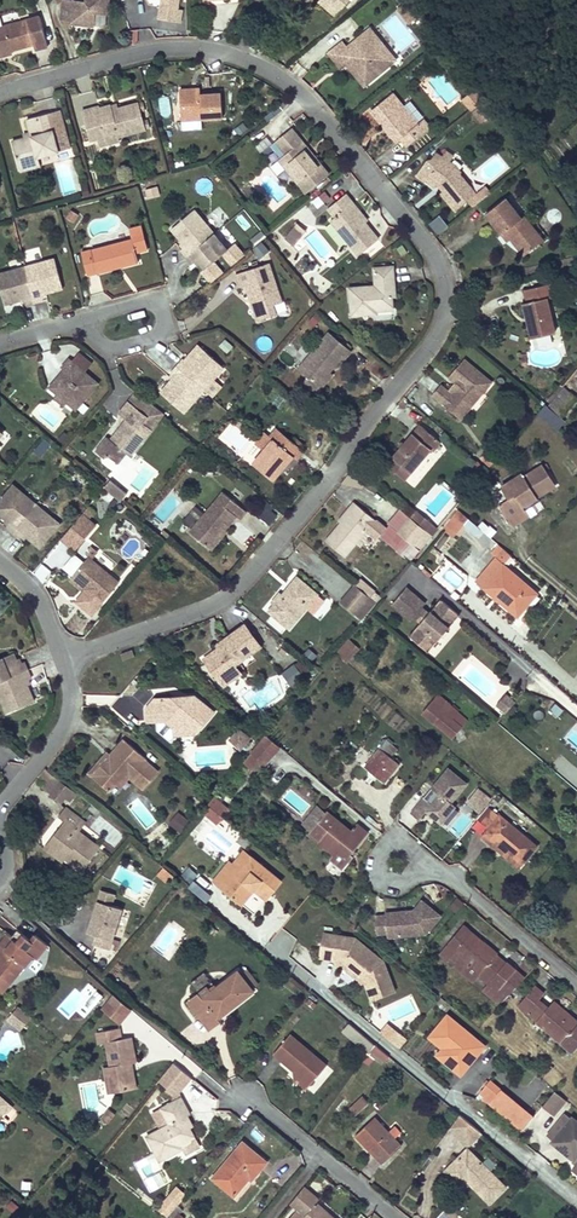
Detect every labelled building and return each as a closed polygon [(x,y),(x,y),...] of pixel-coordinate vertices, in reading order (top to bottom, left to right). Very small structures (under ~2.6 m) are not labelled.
[(96,13),(107,15),(109,0),(85,0),(85,1),(80,0),(63,0),(61,21),(94,25),(96,13)] [(160,6),(177,10),(179,0),(161,0),(160,6)] [(319,2),(336,16),(350,0),(320,0),(319,2)] [(417,18),(404,3),(397,8),(410,23),(417,18)] [(40,16),(0,27),(0,54),(11,51),(34,44),(36,50),(48,46),(40,16)] [(370,28),(347,46),(341,51),(349,61),(351,59),(355,64),(356,70),(361,69),(371,81),(391,65),(382,54),(388,49),(370,28)] [(138,42),(138,30),(130,30),(133,44),(138,42)] [(349,61),(341,51),(347,46),(343,40),(328,53),(340,68),(348,62),(349,61)] [(396,60),(388,49),(382,54),(391,65),(396,60)] [(371,81),(361,69),(356,70),(355,64),(351,59),(349,61),(348,62),(346,64),(364,86),(371,81)] [(224,116),(222,92),(202,94),(202,88),(181,89),(183,119),(224,116)] [(469,109),(484,98),(475,88),(461,99),(469,109)] [(418,124),(393,93),(372,110),(384,126),(386,124),(388,127),(386,129),(397,142),(401,138),(407,145),(430,127),(424,119),(418,124)] [(138,102),(118,108),(112,110),(111,106),(110,105),(99,108),(99,106),(82,111),(90,140),(98,138),(99,142),(118,137),(146,129),(150,128),(148,119),(143,120),(141,111),(145,110),(143,102),(138,103),(138,102)] [(491,115),(482,104),(472,112),(481,123),(491,115)] [(59,151),(48,113),(27,119),(31,132),(32,136),(24,138),(12,141),(19,168),(40,162),(38,157),(59,151)] [(287,138),(295,132),(291,128),(284,134),(287,138)] [(316,163),(303,148),(306,146),(295,132),(287,138),(284,134),(276,141),(286,153),(283,156),(289,163),(293,176),(306,193),(329,174),(318,161),(316,163)] [(100,146),(119,141),(118,137),(99,142),(100,146)] [(318,161),(306,146),(303,148),(316,163),(318,161)] [(476,193),(460,174),(461,173),(457,167),(455,165),(450,161),(449,161),(448,163),(442,158),(443,156),(437,152),(432,158),(428,160),(416,175),(425,181),(426,180),(433,185),(434,186),(435,186),(436,186),(437,185),(438,185),(440,182),(446,189),(443,191),(441,193),(456,211),(476,193)] [(450,161),(453,157),(445,152),(443,156),(442,158),(448,163),(449,161),(450,161)] [(289,163),(283,156),(279,159),(293,176),(289,163)] [(20,171),(41,166),(40,162),(19,168),(20,171)] [(446,189),(440,182),(438,185),(443,191),(446,189)] [(159,186),(144,188),(146,199),(161,196),(159,186)] [(330,198),(324,191),(319,196),(324,203),(330,198)] [(365,222),(351,205),(353,203),(345,194),(328,208),(335,216),(331,220),(359,254),(378,239),(365,222)] [(502,234),(503,233),(505,232),(511,239),(525,255),(539,244),(527,228),(532,225),(524,216),(522,218),(506,198),(486,214),(502,234)] [(367,220),(353,203),(351,205),(365,222),(367,220)] [(193,264),(194,262),(197,260),(200,263),(205,269),(228,250),(194,210),(171,229),(186,246),(183,248),(181,250),(193,264)] [(73,221),(78,214),(72,211),(68,218),(73,221)] [(440,213),(428,223),(438,234),(449,225),(440,213)] [(294,246),(307,230),(298,223),(285,239),(294,246)] [(544,240),(532,225),(527,228),(539,244),(544,240)] [(511,239),(505,232),(503,233),(509,241),(511,239)] [(139,261),(133,238),(81,252),(88,275),(116,268),(115,265),(120,263),(121,266),(139,261)] [(263,242),(255,248),(262,257),(270,251),(263,242)] [(21,300),(25,299),(26,302),(26,305),(44,300),(43,298),(42,294),(46,293),(63,288),(55,259),(0,273),(0,288),(4,304),(21,300)] [(337,285),(346,272),(331,262),(322,276),(337,285)] [(282,302),(269,263),(236,274),(240,287),(247,285),(249,284),(254,300),(252,300),(258,320),(276,314),(273,305),(282,302)] [(392,296),(392,287),(395,286),(393,266),(374,267),(375,286),(349,288),(352,316),(377,314),(377,311),(376,303),(393,302),(392,296)] [(555,333),(547,298),(552,297),(549,284),(525,290),(528,302),(523,303),(527,319),(530,318),(531,322),(528,323),(531,338),(555,333)] [(393,310),(393,302),(376,303),(377,311),(393,310)] [(330,371),(342,357),(344,359),(351,351),(329,332),(298,369),(309,377),(318,385),(330,371)] [(184,413),(224,367),(201,347),(189,359),(187,362),(184,360),(182,359),(170,372),(172,374),(175,376),(172,379),(161,392),(184,413)] [(76,409),(98,383),(69,358),(63,366),(65,369),(59,375),(62,377),(59,380),(57,378),(50,387),(59,394),(62,394),(66,398),(67,401),(67,402),(76,409)] [(483,392),(492,382),(465,359),(450,377),(456,382),(459,385),(453,391),(452,393),(442,385),(434,394),(461,418),(468,410),(465,404),(476,391),(483,392)] [(317,394),(333,374),(330,371),(318,385),(309,377),(304,383),(317,394)] [(459,385),(456,382),(451,389),(453,391),(459,385)] [(576,399),(576,398),(565,387),(548,407),(561,418),(576,399)] [(468,410),(483,392),(476,391),(465,404),(468,410)] [(164,414),(136,392),(128,401),(147,417),(156,424),(164,414)] [(67,401),(66,398),(62,394),(59,394),(55,398),(64,406),(67,402),(67,401)] [(143,423),(147,417),(128,401),(119,413),(127,419),(112,437),(115,439),(113,441),(110,439),(107,437),(96,451),(105,458),(106,457),(109,456),(118,463),(126,452),(130,456),(152,429),(143,423)] [(433,451),(441,442),(420,424),(392,457),(411,473),(431,449),(433,451)] [(277,428),(270,436),(273,439),(264,449),(253,463),(273,480),(282,470),(280,468),(283,464),(285,466),(293,456),(297,459),(304,450),(301,448),(292,440),(277,428)] [(264,449),(273,439),(270,436),(265,432),(256,443),(264,449)] [(304,444),(295,437),(292,440),(301,448),(304,444)] [(34,450),(43,455),(51,444),(42,438),(34,450)] [(411,473),(392,457),(387,464),(405,480),(411,473)] [(537,496),(555,485),(543,465),(525,477),(523,473),(502,487),(509,498),(499,504),(513,526),(529,515),(526,510),(523,505),(537,496)] [(113,479),(106,487),(122,501),(128,493),(113,479)] [(21,537),(24,534),(27,537),(40,548),(60,524),(13,485),(0,501),(0,514),(7,520),(10,522),(7,525),(6,527),(20,539),(21,537)] [(108,504),(115,497),(108,489),(101,496),(108,504)] [(225,529),(236,516),(240,519),(246,511),(223,492),(190,532),(207,546),(223,527),(225,529)] [(526,510),(540,501),(537,496),(523,505),(526,510)] [(345,556),(376,520),(354,502),(348,509),(350,511),(341,522),(326,540),(345,556)] [(277,515),(264,504),(256,514),(269,525),(277,515)] [(194,505),(186,520),(195,525),(203,510),(194,505)] [(85,517),(92,509),(88,506),(82,514),(84,516),(85,517)] [(341,522),(350,511),(348,509),(338,521),(341,522)] [(456,533),(468,518),(458,509),(446,524),(456,533)] [(419,524),(425,517),(417,510),(411,517),(419,524)] [(62,538),(76,550),(96,526),(85,517),(84,516),(82,514),(62,538)] [(413,545),(426,530),(419,524),(411,517),(398,532),(413,545)] [(426,530),(432,522),(425,517),(419,524),(426,530)] [(432,535),(438,528),(432,522),(426,530),(432,535)] [(456,533),(446,524),(442,528),(453,537),(456,533)] [(223,536),(225,529),(223,527),(207,546),(212,550),(223,536)] [(170,535),(164,530),(161,534),(167,539),(170,535)] [(419,550),(432,536),(426,530),(413,545),(419,550)] [(91,559),(97,551),(95,549),(88,557),(91,559)] [(536,593),(503,565),(511,555),(505,549),(495,560),(477,581),(518,615),(536,593)] [(91,559),(88,557),(72,576),(87,589),(103,602),(119,583),(91,559)] [(87,589),(72,576),(70,579),(85,591),(87,589)] [(291,592),(301,579),(297,577),(287,589),(291,592)] [(290,629),(318,594),(301,579),(291,592),(287,589),(282,595),(280,593),(272,602),(274,604),(268,611),(290,629)] [(362,591),(367,585),(360,579),(355,585),(362,591)] [(356,615),(370,597),(365,593),(362,591),(355,585),(340,602),(356,615)] [(370,597),(375,591),(367,585),(362,591),(365,593),(370,597)] [(460,615),(441,599),(430,612),(423,606),(426,603),(407,586),(392,604),(411,621),(414,617),(421,623),(410,636),(428,651),(460,615)] [(361,619),(376,602),(370,597),(356,615),(361,619)] [(235,665),(260,646),(245,625),(225,639),(227,642),(219,648),(204,659),(218,677),(235,665)] [(219,648),(227,642),(225,639),(217,645),(219,648)] [(346,662),(359,648),(349,639),(336,654),(346,662)] [(135,656),(132,650),(121,654),(123,660),(135,656)] [(26,681),(29,679),(31,678),(24,661),(22,662),(18,664),(17,659),(14,653),(0,658),(0,697),(7,713),(34,701),(27,685),(26,681)] [(303,674),(311,669),(303,657),(296,662),(303,674)] [(303,675),(295,664),(285,671),(293,682),(303,675)] [(224,686),(241,674),(235,665),(218,677),(224,686)] [(506,713),(515,702),(516,701),(506,693),(506,694),(496,705),(506,713)] [(215,712),(195,695),(188,696),(185,699),(176,700),(172,697),(155,699),(146,708),(147,722),(165,720),(174,728),(188,726),(196,733),(215,712)] [(458,713),(458,712),(438,696),(424,713),(453,738),(462,727),(452,719),(458,713)] [(458,713),(452,719),(462,727),(467,721),(458,713)] [(196,733),(188,726),(174,728),(175,735),(196,733)] [(251,743),(248,740),(250,738),(240,729),(231,740),(241,748),(244,745),(247,748),(251,743)] [(252,768),(259,760),(264,764),(280,747),(267,736),(249,755),(244,762),(252,768)] [(109,791),(116,784),(125,773),(130,777),(143,789),(158,772),(145,760),(146,758),(124,739),(110,755),(92,776),(109,791)] [(392,757),(398,750),(386,740),(380,748),(392,757)] [(392,757),(380,748),(364,766),(384,783),(400,764),(392,757)] [(92,776),(110,755),(107,753),(89,773),(92,776)] [(257,772),(264,764),(259,760),(252,768),(257,772)] [(450,767),(413,812),(421,818),(427,811),(442,823),(457,805),(452,802),(468,783),(450,767)] [(120,787),(130,777),(125,773),(116,784),(120,787)] [(60,803),(70,790),(61,783),(51,796),(60,803)] [(485,805),(489,800),(478,790),(468,802),(480,811),(485,805)] [(221,803),(224,799),(217,793),(214,797),(221,803)] [(223,805),(214,797),(207,805),(217,813),(223,805)] [(223,817),(217,813),(207,805),(202,811),(218,824),(223,817)] [(223,817),(229,810),(223,805),(217,813),(223,817)] [(317,823),(326,813),(317,806),(303,824),(311,831),(317,823)] [(100,848),(79,832),(86,823),(65,807),(58,816),(64,821),(50,840),(68,854),(65,858),(66,859),(82,871),(100,848)] [(536,846),(493,810),(482,822),(490,829),(486,833),(522,863),(536,846)] [(351,854),(368,833),(357,824),(351,831),(327,811),(326,813),(317,823),(311,831),(310,832),(336,852),(334,854),(331,858),(330,859),(343,870),(354,856),(351,854)] [(180,813),(172,824),(181,831),(190,821),(180,813)] [(336,852),(310,832),(308,834),(334,854),(336,852)] [(522,863),(486,833),(481,839),(489,845),(491,843),(518,867),(522,863)] [(68,854),(50,840),(44,847),(63,862),(66,859),(65,858),(68,854)] [(237,866),(248,853),(244,850),(234,863),(237,866)] [(282,881),(248,853),(237,866),(234,863),(230,861),(213,881),(242,904),(254,890),(258,885),(271,895),(282,881)] [(206,902),(212,895),(198,883),(192,890),(206,902)] [(271,895),(258,885),(254,890),(267,900),(271,895)] [(109,949),(122,909),(111,905),(115,894),(101,890),(94,914),(97,915),(95,920),(92,919),(88,932),(96,935),(93,944),(109,949)] [(426,933),(441,916),(422,900),(414,910),(385,913),(385,915),(376,916),(377,932),(380,934),(387,933),(388,937),(426,933)] [(497,954),(464,926),(447,946),(461,957),(457,963),(464,969),(462,972),(474,982),(479,976),(496,955),(497,954)] [(34,955),(27,949),(33,942),(18,929),(11,937),(14,940),(1,956),(0,956),(0,982),(3,984),(6,980),(10,983),(34,955)] [(319,957),(338,960),(345,961),(363,976),(365,982),(372,1001),(395,992),(384,961),(361,943),(357,949),(347,944),(348,937),(324,933),(319,957)] [(14,940),(11,937),(7,934),(0,943),(0,955),(1,956),(14,940)] [(357,949),(361,943),(356,938),(348,937),(347,944),(357,949)] [(461,957),(447,946),(440,954),(448,961),(451,958),(457,963),(461,957)] [(488,983),(506,962),(497,954),(496,955),(479,976),(488,983)] [(363,976),(345,961),(338,960),(338,965),(343,966),(358,979),(360,984),(365,982),(363,976)] [(501,1004),(525,978),(506,962),(488,983),(483,990),(492,997),(501,1004)] [(464,969),(457,963),(454,966),(462,972),(464,969)] [(258,984),(247,970),(241,974),(252,989),(258,984)] [(218,1017),(253,990),(252,989),(241,974),(238,971),(212,991),(203,998),(199,993),(189,1001),(210,1028),(220,1020),(218,1017)] [(203,998),(212,991),(208,986),(199,993),(203,998)] [(553,1001),(548,1008),(538,1000),(544,994),(534,986),(519,1004),(537,1020),(537,1021),(573,1052),(576,1047),(576,1021),(553,1001)] [(109,1015),(121,1001),(113,994),(101,1009),(109,1015)] [(120,1024),(131,1010),(121,1001),(109,1015),(120,1024)] [(25,1023),(14,1014),(9,1020),(15,1026),(17,1023),(22,1027),(25,1023)] [(467,1024),(456,1015),(451,1021),(462,1029),(467,1024)] [(374,1044),(350,1023),(344,1031),(369,1052),(374,1044)] [(136,1062),(131,1037),(122,1039),(119,1028),(97,1032),(99,1044),(105,1043),(106,1043),(110,1066),(104,1067),(107,1082),(113,1081),(115,1092),(136,1088),(133,1072),(129,1069),(127,1064),(132,1063),(136,1062)] [(392,1042),(400,1032),(397,1030),(389,1040),(392,1042)] [(399,1048),(407,1038),(400,1032),(392,1042),(399,1048)] [(327,1065),(290,1034),(274,1053),(296,1072),(297,1078),(302,1077),(311,1084),(327,1065)] [(389,1056),(375,1044),(374,1044),(369,1052),(382,1064),(389,1056)] [(191,1076),(173,1062),(160,1078),(178,1092),(191,1076)] [(549,1072),(553,1067),(548,1063),(544,1069),(549,1072)] [(311,1084),(302,1077),(297,1078),(295,1081),(307,1090),(311,1084)] [(534,1116),(490,1080),(480,1092),(484,1096),(483,1097),(523,1130),(534,1116)] [(115,1092),(113,1081),(107,1082),(109,1093),(115,1092)] [(543,1105),(556,1116),(569,1101),(556,1090),(543,1105)] [(355,1115),(368,1102),(363,1096),(349,1109),(355,1115)] [(173,1146),(194,1135),(190,1127),(184,1117),(187,1115),(190,1114),(181,1097),(161,1108),(170,1124),(147,1136),(160,1161),(177,1152),(173,1146)] [(11,1106),(8,1104),(0,1113),(0,1120),(0,1119),(1,1114),(6,1113),(11,1106)] [(108,1124),(115,1114),(109,1109),(102,1119),(108,1124)] [(481,1132),(460,1114),(451,1127),(468,1144),(481,1132)] [(554,1140),(571,1119),(565,1114),(548,1135),(554,1140)] [(193,1125),(187,1115),(184,1117),(190,1127),(193,1125)] [(401,1145),(375,1117),(355,1135),(382,1164),(401,1145)] [(572,1118),(571,1119),(554,1140),(553,1141),(574,1159),(576,1155),(576,1122),(572,1118)] [(395,1138),(401,1132),(395,1125),(389,1132),(395,1138)] [(182,1147),(196,1139),(194,1135),(173,1146),(177,1152),(183,1149),(182,1147)] [(252,1179),(266,1162),(243,1142),(213,1178),(235,1195),(247,1180),(245,1178),(247,1175),(249,1177),(252,1179)] [(506,1187),(468,1148),(448,1168),(464,1184),(468,1181),(469,1180),(473,1183),(471,1185),(490,1203),(506,1187)] [(133,1161),(149,1193),(169,1183),(153,1151),(133,1161)] [(464,1184),(448,1168),(445,1171),(461,1187),(464,1184)] [(316,1203),(319,1199),(304,1187),(291,1203),(298,1209),(306,1215),(316,1203)] [(177,1204),(185,1195),(177,1188),(169,1197),(177,1204)] [(316,1203),(306,1215),(298,1209),(290,1217),(333,1217),(316,1203)] [(179,1214),(183,1210),(177,1206),(168,1217),(184,1217),(179,1214)]
